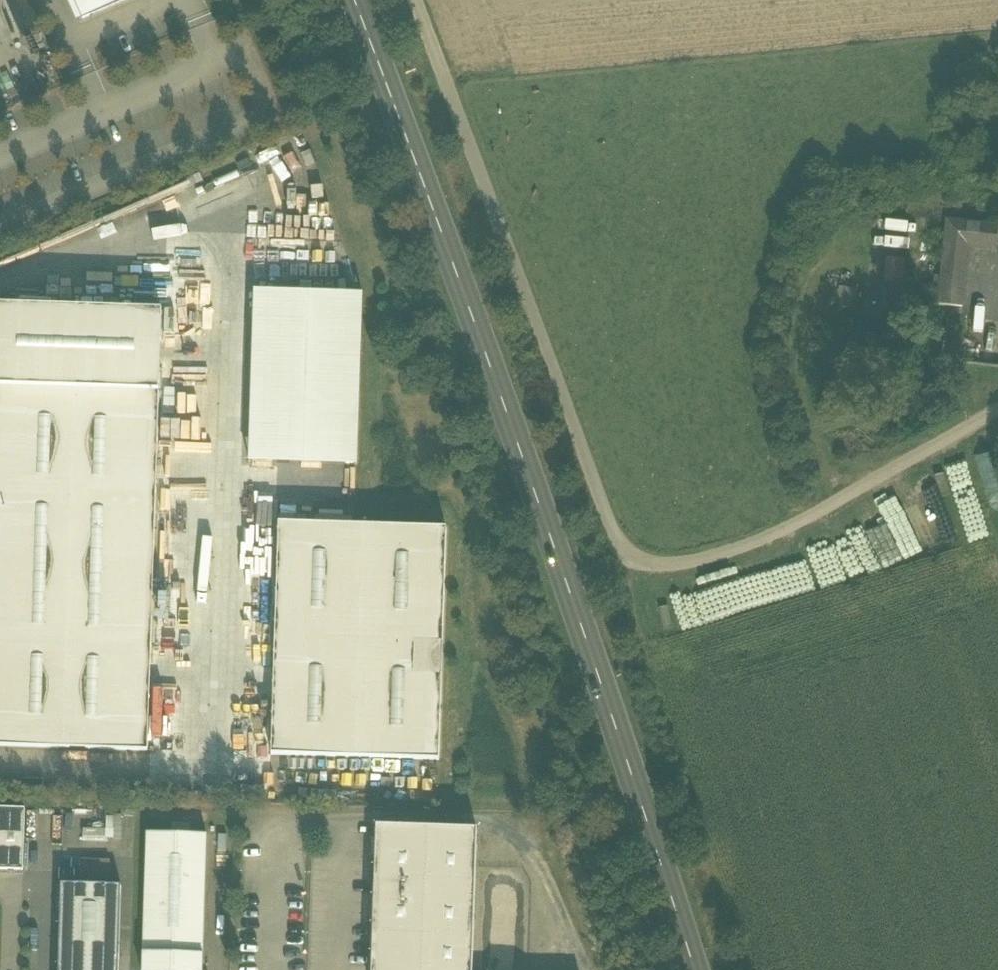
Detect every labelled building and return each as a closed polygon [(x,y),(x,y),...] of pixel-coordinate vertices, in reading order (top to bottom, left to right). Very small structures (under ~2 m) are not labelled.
[(83,20),(128,0),(74,0),(83,20)] [(947,220),(939,305),(962,307),(968,246),(997,249),(997,248),(996,248),(997,229),(997,225),(947,220)] [(249,462),(357,466),(363,295),(255,291),(249,459),(249,462)] [(148,751),(162,312),(0,306),(0,746),(148,751)] [(272,755),(439,760),(446,529),(279,523),(272,755)] [(0,809),(0,870),(23,871),(25,809),(0,809)] [(477,830),(376,826),(372,969),(472,969),(477,830)] [(147,833),(143,953),(203,955),(207,835),(147,833)] [(61,884),(59,965),(119,967),(121,886),(61,884)] [(203,955),(143,953),(143,969),(203,969),(203,955)]
